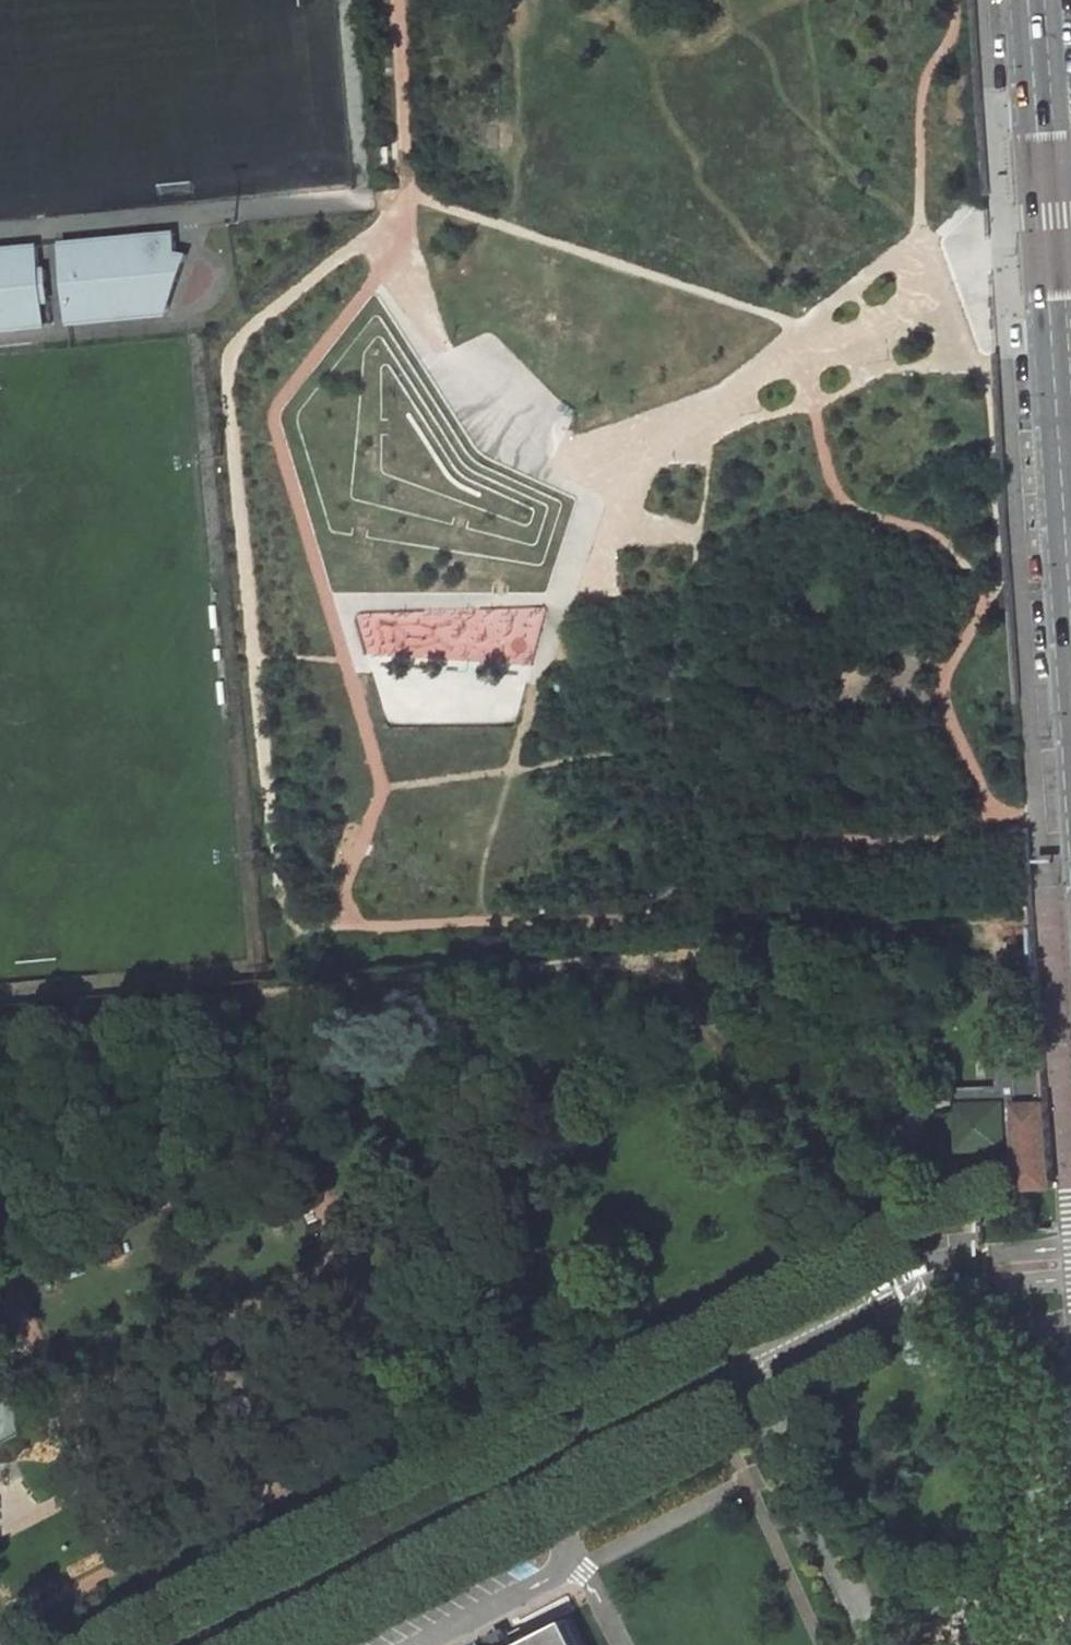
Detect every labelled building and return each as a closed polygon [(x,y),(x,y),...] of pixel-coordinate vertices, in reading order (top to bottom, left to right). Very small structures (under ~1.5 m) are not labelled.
[(70,323),(169,314),(190,250),(177,251),(175,230),(62,240),(70,323)] [(0,247),(0,328),(48,324),(41,244),(0,247)] [(1055,1186),(1047,1090),(1045,1065),(1005,1068),(998,1076),(999,1088),(1001,1106),(964,1109),(967,1151),(1006,1147),(1022,1146),(1026,1189),(1055,1186)] [(964,1109),(1001,1106),(999,1088),(958,1091),(959,1110),(964,1109)] [(519,1644),(585,1644),(572,1618),(519,1644)]
